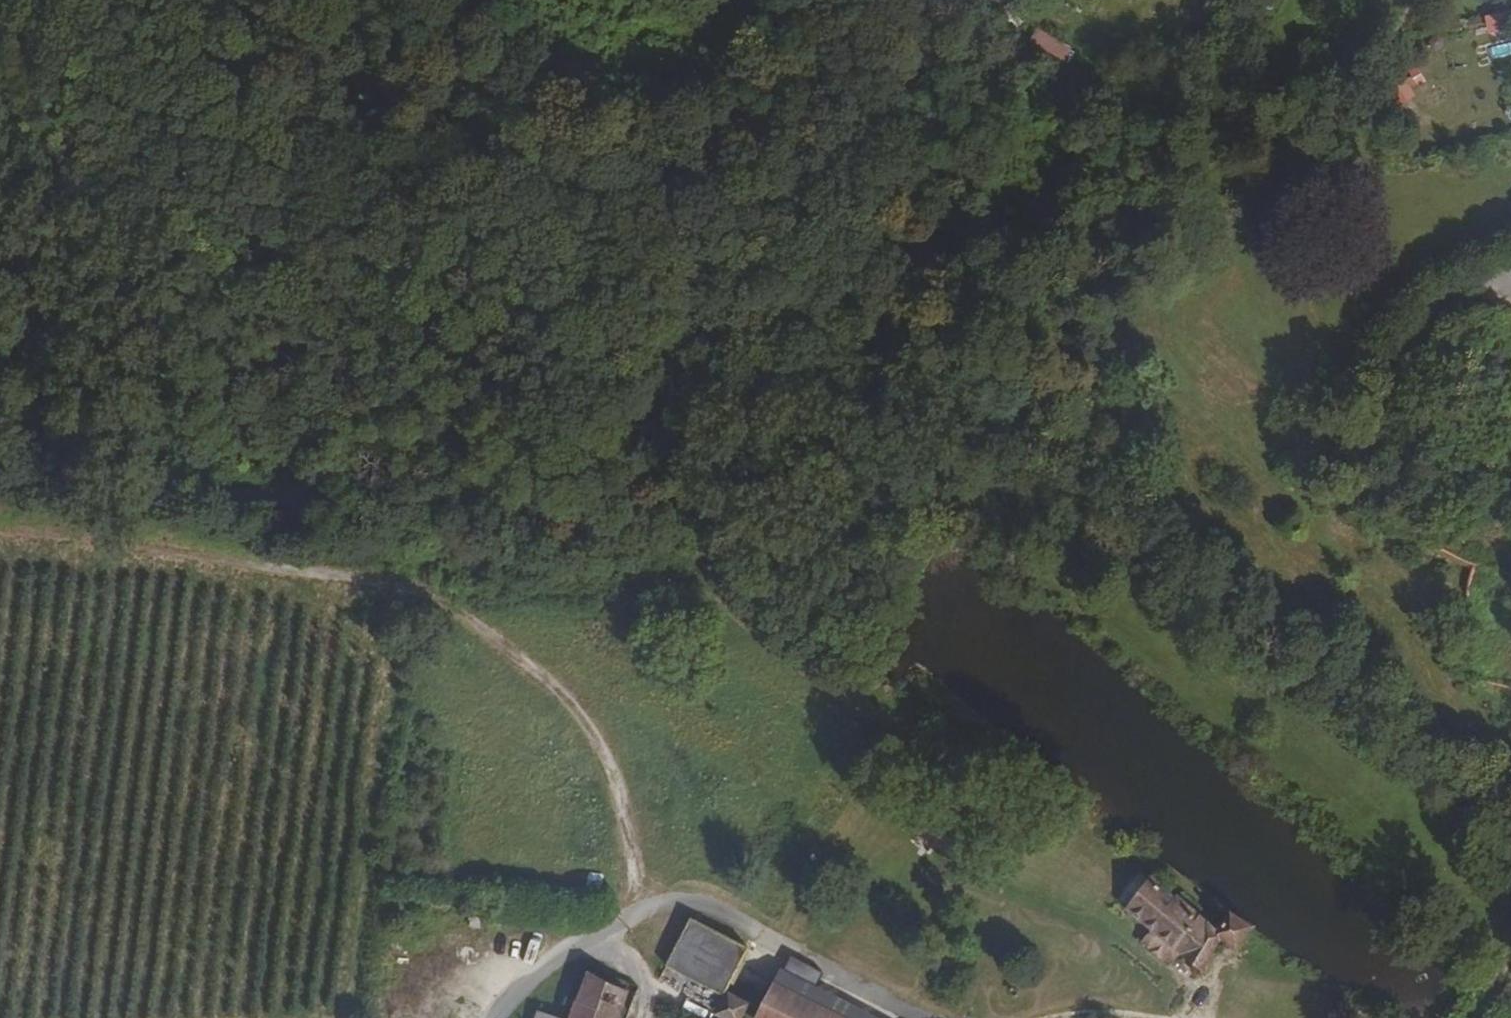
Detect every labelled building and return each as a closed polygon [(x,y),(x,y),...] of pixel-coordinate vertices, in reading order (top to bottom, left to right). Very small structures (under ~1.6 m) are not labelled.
[(1415,72),(1392,85),(1403,103),(1426,89),(1415,72)] [(952,858),(966,835),(937,818),(923,840),(952,858)] [(1225,915),(1222,918),(1212,929),(1137,874),(1113,902),(1148,933),(1137,947),(1168,971),(1180,957),(1198,971),(1219,945),(1232,954),(1247,933),(1225,915)] [(688,922),(663,968),(720,996),(744,950),(688,922)] [(626,989),(579,973),(564,1017),(616,1017),(626,989)] [(755,1017),(827,1017),(770,989),(755,1017)] [(716,1015),(723,1017),(736,1017),(737,1016),(743,1005),(726,996),(716,1015)]
